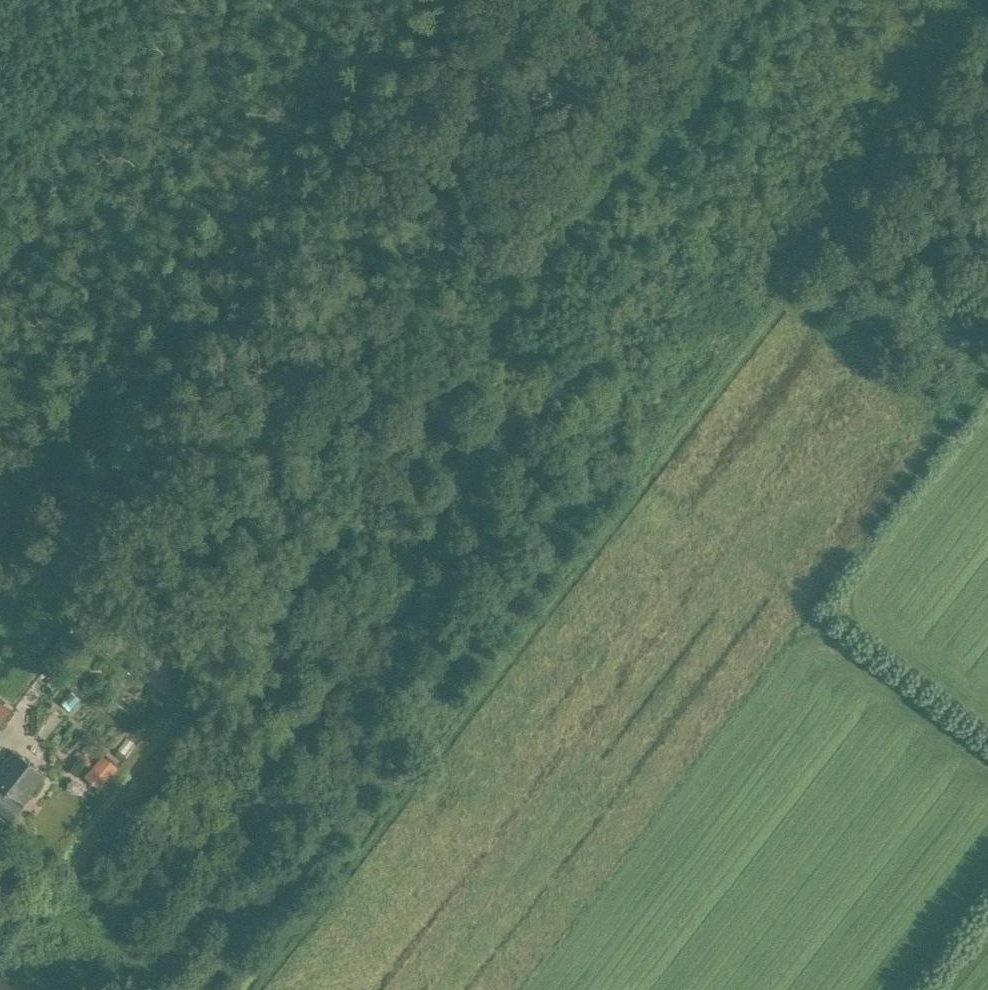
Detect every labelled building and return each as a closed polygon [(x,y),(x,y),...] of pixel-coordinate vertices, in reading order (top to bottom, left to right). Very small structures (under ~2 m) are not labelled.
[(116,671),(110,680),(118,685),(119,684),(123,677),(124,676),(116,671)] [(12,711),(0,702),(0,725),(2,726),(12,711)] [(45,777),(13,751),(0,768),(0,817),(8,823),(45,777)]
